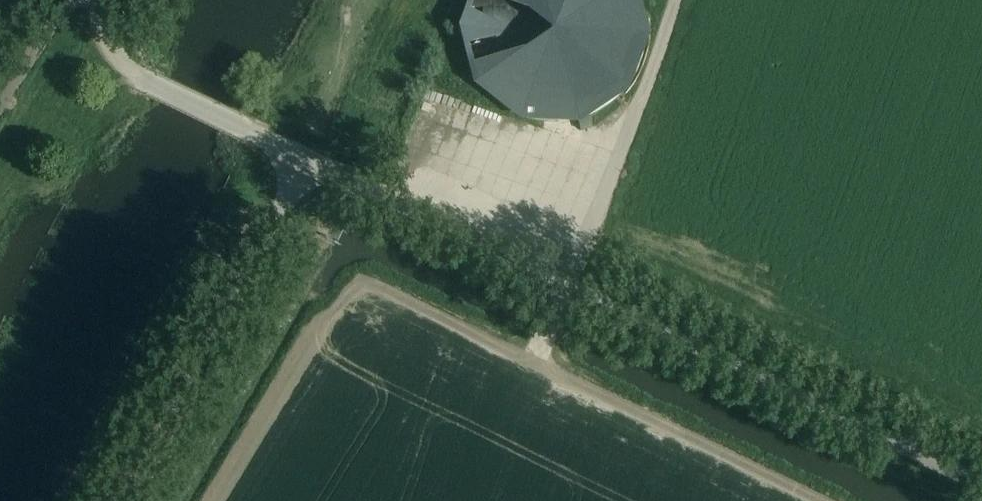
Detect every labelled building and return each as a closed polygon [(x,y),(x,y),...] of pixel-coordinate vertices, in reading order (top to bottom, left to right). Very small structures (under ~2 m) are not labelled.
[(579,118),(580,121),(589,118),(588,115),(595,112),(602,108),(609,103),(615,98),(621,93),(626,87),(631,81),(635,74),(639,67),(642,59),(644,52),(646,44),(647,36),(647,28),(646,20),(645,12),(644,4),(642,0),(468,0),(466,6),(465,13),(464,21),(463,29),(464,37),(465,45),(467,53),(469,61),(472,68),(476,75),(480,82),(485,88),(490,94),(496,99),(503,104),(509,108),(516,112),(524,115),(531,118),(539,119),(544,120),(547,120),(555,121),(563,120),(571,119),(579,118)]
